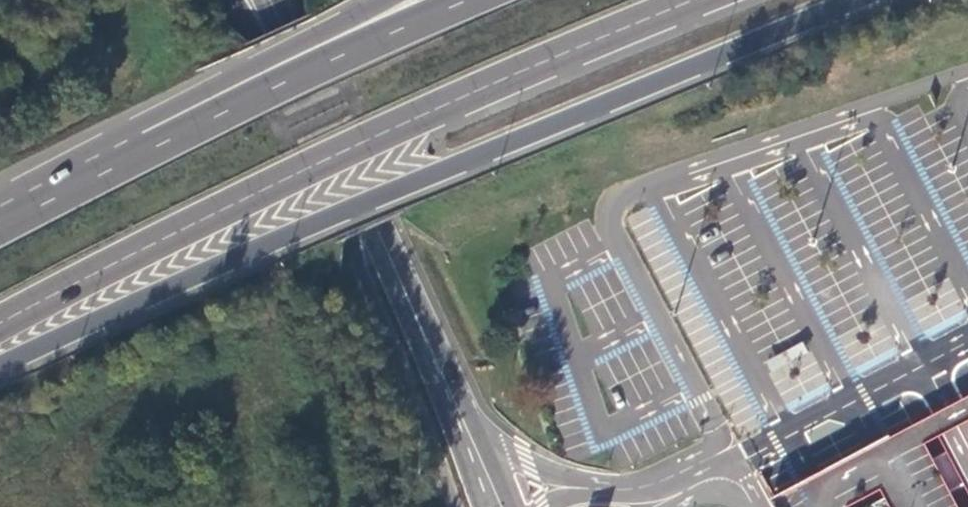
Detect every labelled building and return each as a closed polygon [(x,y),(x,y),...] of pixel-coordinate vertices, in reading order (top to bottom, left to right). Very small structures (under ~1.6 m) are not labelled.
[(829,385),(811,351),(768,374),(785,407),(829,385)] [(769,500),(773,506),(842,506),(875,489),(880,498),(863,506),(951,506),(918,444),(937,434),(967,501),(967,394),(769,500)]
